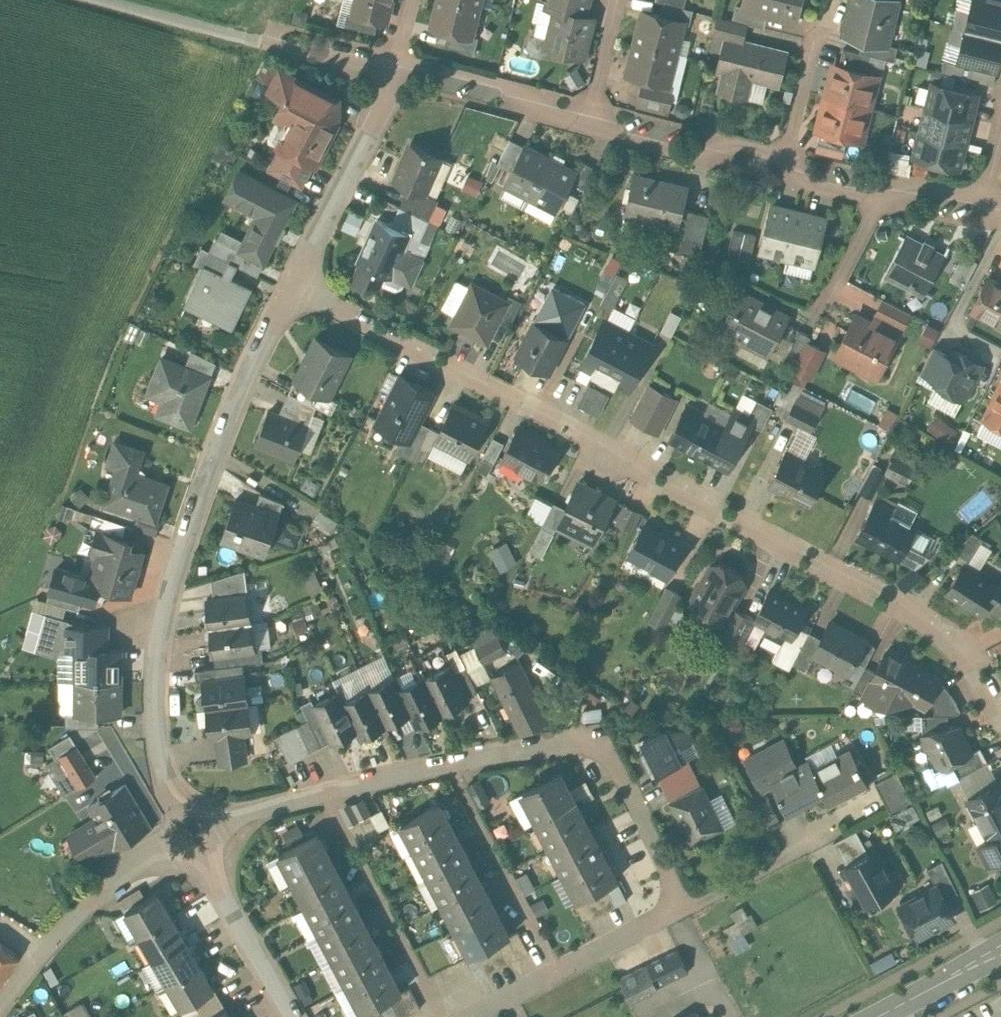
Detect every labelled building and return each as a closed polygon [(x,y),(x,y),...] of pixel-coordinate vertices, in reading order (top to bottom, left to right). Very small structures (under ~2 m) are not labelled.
[(353,11),(353,12),(378,18),(386,20),(391,0),(356,0),(353,11)] [(461,0),(438,0),(432,26),(448,30),(470,36),(471,34),(478,4),(461,0)] [(548,6),(556,8),(556,7),(583,14),(587,0),(550,0),(548,6)] [(743,6),(743,7),(765,12),(794,20),(799,0),(745,0),(743,6)] [(886,43),(896,2),(887,0),(851,0),(851,2),(854,6),(854,11),(850,13),(845,33),(862,38),(886,43)] [(983,0),(973,0),(970,14),(966,29),(1000,37),(1000,5),(983,0)] [(684,6),(664,2),(660,15),(683,21),(682,22),(689,24),(693,9),(684,6)] [(765,12),(743,7),(743,6),(736,5),(733,19),(746,22),(761,26),(765,12)] [(583,14),(556,7),(556,8),(551,28),(546,46),(548,47),(583,56),(593,17),(583,14)] [(378,18),(353,12),(353,11),(348,10),(345,24),(375,32),(378,18)] [(660,15),(644,11),(636,42),(675,52),(682,22),(683,21),(660,15)] [(970,14),(960,12),(957,14),(954,26),(966,29),(970,14)] [(733,19),(717,15),(710,44),(724,48),(727,36),(728,32),(743,36),(746,22),(733,19)] [(551,28),(538,25),(535,34),(529,38),(527,46),(532,53),(540,55),(547,51),(548,47),(546,46),(551,28)] [(966,29),(954,26),(951,37),(953,40),(963,43),(966,29)] [(966,29),(963,43),(958,59),(996,69),(1000,50),(1000,37),(966,29)] [(470,36),(448,30),(445,45),(474,52),(478,36),(471,34),(470,36)] [(786,51),(727,36),(724,48),(719,68),(724,70),(724,71),(720,89),(744,95),(749,76),(778,83),(786,51)] [(886,43),(862,38),(859,51),(870,54),(894,60),(897,46),(886,43)] [(675,52),(636,42),(628,73),(645,77),(667,83),(667,82),(675,52)] [(859,51),(843,47),(840,60),(867,67),(870,54),(859,51)] [(875,73),(837,64),(835,69),(828,96),(867,106),(875,73)] [(976,76),(992,81),(996,70),(979,65),(976,76)] [(338,99),(280,69),(271,87),(289,97),(289,96),(328,117),(338,99)] [(667,83),(645,77),(641,92),(670,99),(674,84),(667,82),(667,83)] [(978,93),(932,81),(926,106),(972,118),(978,93)] [(328,117),(289,96),(289,97),(279,114),(294,121),(281,146),(279,145),(278,146),(314,165),(315,163),(336,122),(337,123),(337,121),(328,117)] [(867,106),(828,96),(820,129),(820,130),(847,137),(858,139),(867,106)] [(972,118),(926,106),(920,131),(966,142),(972,118)] [(279,114),(268,134),(268,138),(267,140),(278,146),(279,145),(281,146),(294,121),(279,114)] [(847,137),(820,130),(817,142),(844,149),(847,137)] [(966,142),(920,131),(914,156),(917,157),(959,167),(966,142)] [(510,139),(497,163),(510,170),(523,145),(510,139)] [(441,157),(413,144),(410,143),(403,161),(404,162),(397,179),(395,179),(394,180),(409,187),(414,189),(424,194),(425,193),(441,157)] [(551,157),(524,144),(523,145),(510,170),(503,183),(530,197),(551,157)] [(314,165),(278,146),(266,169),(302,187),(314,165)] [(578,171),(551,157),(530,197),(557,211),(572,182),(578,171)] [(595,167),(583,161),(578,171),(572,182),(584,188),(595,167)] [(297,198),(239,168),(225,196),(261,215),(255,227),(252,225),(239,249),(264,262),(297,198)] [(688,186),(635,173),(625,213),(678,225),(679,225),(683,208),(688,186)] [(472,174),(463,193),(480,201),(489,183),(472,174)] [(425,193),(424,194),(414,189),(409,187),(401,206),(414,213),(427,220),(436,198),(425,193)] [(570,191),(564,205),(574,209),(580,195),(570,191)] [(828,218),(770,204),(758,249),(787,256),(814,263),(816,264),(828,218)] [(414,213),(401,206),(392,226),(409,233),(409,234),(418,238),(427,220),(414,213)] [(346,228),(362,231),(366,210),(349,207),(346,228)] [(710,214),(683,208),(679,225),(678,225),(676,233),(703,240),(710,214)] [(392,226),(377,219),(376,220),(379,221),(370,240),(368,239),(358,261),(361,262),(384,272),(390,275),(391,274),(402,249),(409,233),(392,226)] [(756,234),(733,228),(728,251),(751,256),(756,234)] [(921,245),(900,233),(899,235),(904,237),(880,282),(882,283),(888,272),(914,286),(917,279),(927,285),(924,291),(932,295),(933,294),(926,290),(949,246),(948,245),(942,256),(931,250),(934,244),(924,239),(921,245)] [(409,234),(402,249),(391,274),(405,281),(411,283),(422,258),(412,254),(418,238),(409,234)] [(239,249),(216,236),(209,249),(231,261),(232,262),(239,249)] [(209,249),(202,246),(195,261),(204,266),(205,264),(224,274),(231,261),(209,249)] [(264,262),(239,249),(232,262),(257,274),(264,262)] [(978,260),(963,253),(950,278),(964,286),(978,260)] [(814,263),(787,256),(784,269),(810,276),(814,263)] [(384,272),(361,262),(354,278),(371,285),(380,283),(384,272)] [(224,274),(205,264),(204,266),(185,304),(203,313),(207,304),(221,310),(216,319),(232,327),(251,287),(224,274)] [(405,281),(391,274),(390,275),(384,272),(380,283),(396,289),(403,287),(405,281)] [(562,277),(550,272),(536,306),(548,310),(562,277)] [(989,277),(972,309),(1000,324),(1000,283),(989,277)] [(506,300),(473,283),(452,323),(471,333),(486,340),(497,319),(507,301),(506,300)] [(788,316),(743,292),(722,333),(740,342),(742,338),(770,352),(788,316)] [(522,301),(509,294),(506,300),(507,301),(497,319),(509,325),(522,301)] [(910,312),(884,299),(876,315),(902,328),(910,312)] [(666,320),(661,330),(671,335),(682,315),(671,310),(666,320)] [(581,364),(605,377),(628,332),(604,320),(581,364)] [(876,330),(857,320),(850,323),(838,347),(851,355),(855,365),(877,376),(898,336),(882,328),(876,330)] [(566,337),(535,321),(517,356),(548,372),(566,337)] [(929,321),(921,339),(933,344),(941,327),(929,321)] [(798,329),(783,357),(796,364),(807,341),(810,335),(798,329)] [(652,345),(628,332),(605,377),(629,389),(652,345)] [(350,352),(316,335),(307,353),(309,354),(297,378),(295,377),(295,378),(296,379),(317,390),(329,395),(350,352)] [(823,349),(807,341),(796,364),(794,367),(809,375),(823,349)] [(951,355),(933,346),(921,370),(938,379),(951,355)] [(967,355),(955,348),(951,355),(938,379),(936,384),(963,398),(981,363),(979,357),(972,353),(967,355)] [(215,361),(191,349),(185,365),(209,375),(215,361)] [(185,365),(162,356),(150,386),(166,392),(158,412),(190,425),(209,375),(185,365)] [(379,419),(405,432),(411,435),(419,420),(434,391),(402,374),(379,419)] [(317,390),(296,379),(291,389),(289,389),(289,390),(294,392),(312,402),(312,401),(317,390)] [(579,404),(602,412),(610,390),(587,382),(579,404)] [(984,418),(1000,427),(1000,384),(984,418)] [(674,399),(649,386),(633,418),(658,431),(674,399)] [(312,402),(294,392),(287,409),(311,418),(316,404),(312,401),(312,402)] [(773,407),(756,399),(748,415),(754,418),(751,423),(761,429),(773,407)] [(820,413),(795,400),(785,418),(811,431),(820,413)] [(488,419),(455,402),(440,431),(435,440),(469,457),(488,419)] [(688,404),(670,438),(710,459),(726,429),(724,428),(702,417),(704,412),(688,404)] [(726,429),(710,459),(728,468),(751,423),(754,418),(748,415),(735,408),(724,428),(726,429)] [(285,416),(269,409),(256,441),(257,442),(258,440),(295,454),(294,456),(295,457),(311,418),(287,409),(285,416)] [(938,417),(927,429),(944,444),(955,432),(938,417)] [(411,435),(405,432),(396,450),(412,459),(419,446),(429,425),(419,420),(411,435)] [(536,433),(519,424),(502,457),(543,479),(558,449),(534,437),(536,433)] [(440,431),(429,425),(419,446),(429,452),(435,440),(440,431)] [(493,437),(483,457),(493,463),(503,442),(493,437)] [(168,482),(136,472),(144,449),(115,440),(107,463),(120,468),(109,500),(139,510),(138,514),(155,520),(155,519),(168,482)] [(915,454),(908,451),(909,448),(896,441),(889,454),(893,456),(915,468),(915,454)] [(826,474),(801,461),(804,457),(787,448),(769,482),(806,501),(810,504),(826,474)] [(915,468),(893,456),(885,472),(907,484),(915,468)] [(584,483),(578,480),(565,507),(557,524),(593,542),(615,498),(584,483)] [(283,501),(261,491),(256,504),(279,513),(283,501)] [(255,506),(236,500),(237,498),(236,497),(222,538),(243,545),(264,552),(265,553),(279,513),(256,504),(255,506)] [(139,510),(109,500),(105,511),(135,521),(138,514),(139,510)] [(553,501),(541,524),(554,531),(557,524),(565,507),(553,501)] [(915,527),(890,514),(893,510),(876,501),(858,535),(899,557),(910,535),(915,527)] [(638,510),(625,503),(616,523),(629,529),(638,510)] [(155,520),(138,514),(135,521),(133,526),(156,534),(160,521),(155,519),(155,520)] [(126,524),(102,516),(98,530),(123,537),(126,524)] [(684,544),(644,522),(628,552),(652,565),(650,569),(667,577),(684,544)] [(930,535),(915,527),(910,535),(926,544),(930,535)] [(142,551),(124,546),(126,538),(123,537),(98,530),(92,549),(101,551),(94,577),(92,583),(100,585),(124,592),(130,594),(133,584),(134,580),(133,579),(140,552),(142,552),(142,551)] [(973,532),(952,550),(966,559),(968,560),(982,539),(973,532)] [(926,544),(910,535),(899,557),(917,566),(936,549),(926,544)] [(966,559),(963,564),(981,575),(997,548),(982,539),(968,560),(966,559)] [(508,545),(493,552),(502,570),(517,562),(508,545)] [(742,574),(720,562),(712,564),(692,599),(694,607),(721,622),(722,622),(732,604),(744,582),(742,574)] [(981,575),(963,564),(946,591),(981,613),(991,598),(998,586),(997,586),(981,575)] [(94,577),(57,566),(50,589),(95,602),(100,585),(92,583),(94,577)] [(244,569),(211,580),(213,597),(247,592),(244,569)] [(997,586),(998,586),(991,598),(1000,604),(1000,579),(997,586)] [(666,585),(649,617),(665,626),(681,594),(666,585)] [(807,608),(770,588),(755,617),(754,618),(792,637),(807,608)] [(213,597),(207,598),(210,626),(251,621),(247,592),(213,597)] [(732,604),(722,622),(721,622),(716,630),(729,637),(744,611),(732,604)] [(755,617),(744,611),(729,637),(740,643),(754,618),(755,617)] [(866,639),(830,619),(821,636),(813,651),(814,652),(849,671),(856,658),(866,639)] [(251,621),(210,626),(214,654),(255,649),(255,648),(252,629),(251,621)] [(268,627),(252,629),(255,648),(261,647),(266,646),(271,646),(268,627)] [(780,648),(785,635),(767,629),(762,641),(780,648)] [(809,629),(793,661),(806,668),(814,652),(813,651),(821,636),(809,629)] [(98,633),(66,633),(66,650),(77,651),(77,648),(98,648),(98,633)] [(498,634),(475,645),(483,662),(506,650),(502,642),(498,634)] [(525,648),(510,634),(502,642),(518,656),(525,648)] [(866,639),(856,658),(866,664),(876,644),(866,639)] [(255,649),(214,654),(216,666),(242,663),(263,660),(261,647),(255,648),(255,649)] [(98,648),(77,648),(77,651),(77,681),(120,681),(120,648),(98,648)] [(876,670),(864,693),(877,700),(887,700),(908,660),(887,649),(876,670)] [(849,671),(845,679),(855,684),(865,665),(866,664),(856,658),(849,671)] [(940,676),(908,660),(887,700),(889,700),(893,693),(904,699),(913,699),(915,695),(921,698),(927,698),(928,698),(939,678),(940,676)] [(549,720),(520,661),(491,676),(520,734),(549,720)] [(216,666),(195,669),(196,681),(204,680),(203,680),(244,674),(242,663),(216,666)] [(455,671),(450,663),(425,675),(443,712),(469,699),(467,696),(455,671)] [(855,684),(853,688),(864,693),(876,670),(865,665),(855,684)] [(477,691),(465,666),(455,671),(467,696),(477,691)] [(244,674),(203,680),(204,680),(207,708),(248,703),(244,674)] [(394,675),(368,688),(387,724),(411,712),(412,712),(400,688),(401,687),(394,675)] [(443,712),(425,675),(401,687),(400,688),(412,712),(411,712),(418,725),(443,712)] [(939,678),(928,698),(927,698),(926,701),(935,705),(952,692),(939,678)] [(120,681),(77,681),(76,712),(77,714),(99,714),(119,714),(120,681)] [(362,737),(387,724),(368,688),(344,700),(343,700),(357,728),(362,737)] [(314,703),(313,703),(332,740),(357,728),(343,700),(344,700),(340,691),(314,703)] [(952,692),(935,705),(935,713),(948,712),(954,712),(961,708),(952,692)] [(332,740),(313,703),(314,703),(311,699),(301,704),(308,719),(321,746),(332,740)] [(248,703),(207,708),(211,736),(217,735),(242,732),(252,731),(248,703)] [(99,714),(77,714),(76,712),(65,712),(65,726),(99,726),(99,714)] [(935,713),(922,713),(923,732),(934,727),(939,729),(948,724),(948,712),(935,713)] [(321,746),(308,719),(297,724),(311,751),(321,746)] [(311,751),(297,724),(286,730),(300,756),(311,751)] [(948,724),(939,729),(934,727),(923,732),(924,736),(922,741),(925,747),(931,749),(938,763),(944,765),(950,762),(972,750),(959,724),(948,724)] [(300,756),(286,730),(276,735),(289,762),(300,756)] [(693,739),(688,730),(659,730),(638,740),(654,774),(659,771),(688,757),(682,745),(693,739)] [(242,732),(217,735),(221,762),(245,758),(242,732)] [(70,734),(49,748),(55,758),(56,757),(76,745),(70,734)] [(783,739),(763,750),(766,755),(750,764),(762,788),(773,782),(771,779),(797,765),(783,739)] [(96,776),(76,745),(56,757),(76,789),(96,776)] [(972,750),(950,762),(958,777),(989,760),(980,745),(972,750)] [(820,747),(806,754),(809,759),(808,760),(813,769),(828,761),(820,747)] [(828,761),(813,769),(829,800),(829,799),(865,781),(868,785),(869,784),(851,749),(828,761)] [(76,789),(56,757),(55,758),(46,764),(65,796),(76,789)] [(702,786),(688,757),(659,771),(674,800),(702,786)] [(797,765),(771,779),(773,782),(779,794),(778,794),(787,811),(788,810),(788,809),(823,791),(828,800),(829,800),(813,769),(808,760),(797,765)] [(897,770),(875,781),(890,811),(912,799),(897,770)] [(575,800),(560,772),(534,786),(522,792),(537,819),(575,800)] [(976,792),(968,796),(991,838),(1000,833),(1000,784),(999,780),(976,792)] [(126,784),(88,807),(102,830),(111,845),(114,849),(114,850),(152,827),(126,784)] [(674,800),(672,801),(674,801),(685,824),(684,825),(691,841),(721,826),(702,786),(674,800)] [(782,822),(769,798),(756,804),(769,829),(782,822)] [(537,819),(551,846),(589,826),(575,800),(537,819)] [(439,803),(402,823),(416,849),(453,830),(439,803)] [(897,826),(920,815),(915,804),(892,814),(897,826)] [(380,834),(370,814),(359,819),(370,840),(380,834)] [(370,840),(359,819),(349,825),(359,845),(370,840)] [(589,826),(551,846),(564,872),(602,852),(589,826)] [(102,830),(92,836),(87,829),(72,838),(70,834),(68,835),(84,861),(111,845),(102,830)] [(453,830),(416,849),(429,876),(467,856),(453,830)] [(856,830),(834,842),(847,865),(869,853),(856,830)] [(991,838),(980,844),(990,862),(1000,856),(1000,833),(991,838)] [(317,834),(280,854),(294,880),(331,861),(317,834)] [(847,865),(845,866),(845,867),(847,866),(860,888),(858,889),(866,904),(866,905),(867,905),(872,902),(872,903),(893,891),(898,888),(898,887),(897,887),(877,851),(877,850),(877,849),(847,865)] [(602,852),(564,872),(579,899),(585,895),(595,890),(606,884),(616,879),(602,852)] [(467,856),(429,876),(443,902),(481,882),(467,856)] [(942,860),(927,867),(936,885),(937,884),(945,899),(958,892),(942,860)] [(331,861),(294,880),(307,906),(345,887),(331,861)] [(616,879),(606,884),(616,905),(627,899),(616,879)] [(481,882),(443,902),(457,928),(495,908),(481,882)] [(616,905),(606,884),(595,890),(606,910),(616,905)] [(936,885),(901,904),(909,920),(907,925),(910,931),(915,932),(917,936),(954,916),(945,899),(937,884),(936,885)] [(989,886),(974,892),(982,912),(997,905),(989,886)] [(140,887),(117,900),(124,911),(125,910),(146,898),(140,887)] [(345,887),(307,906),(321,933),(359,913),(345,887)] [(595,890),(585,895),(595,916),(606,910),(595,890)] [(146,898),(125,910),(140,935),(171,916),(157,892),(146,898)] [(595,916),(585,895),(579,899),(574,901),(585,921),(595,916)] [(742,907),(731,913),(737,922),(747,916),(742,907)] [(495,908),(457,928),(471,955),(476,953),(486,947),(497,942),(507,936),(509,935),(495,908)] [(359,913),(321,933),(335,959),(372,939),(359,913)] [(737,922),(724,929),(730,941),(757,925),(751,914),(747,916),(737,922)] [(171,916),(140,935),(154,959),(185,940),(171,916)] [(528,951),(518,931),(509,935),(507,936),(518,957),(528,951)] [(447,942),(456,955),(467,949),(458,935),(447,942)] [(747,935),(731,943),(742,965),(758,957),(747,935)] [(518,957),(507,936),(497,942),(507,962),(518,957)] [(372,939),(335,959),(349,985),(386,965),(372,939)] [(185,940),(154,959),(168,983),(200,964),(185,940)] [(507,962),(497,942),(486,947),(497,968),(507,962)] [(0,944),(0,982),(18,957),(0,944)] [(497,968),(486,947),(476,953),(487,973),(497,968)] [(677,949),(647,964),(658,986),(688,971),(677,949)] [(487,973),(476,953),(471,955),(465,958),(476,979),(487,973)] [(200,964),(168,983),(183,1007),(193,1001),(214,989),(200,964)] [(647,964),(619,977),(630,999),(658,986),(647,964)] [(386,965),(349,985),(363,1012),(368,1009),(378,1004),(388,998),(399,993),(400,992),(386,965)] [(420,1008),(409,987),(400,992),(399,993),(410,1013),(420,1008)] [(214,989),(193,1001),(200,1011),(220,999),(214,989)] [(399,993),(388,998),(398,1016),(403,1016),(410,1013),(399,993)] [(388,998),(378,1004),(385,1016),(398,1016),(388,998)] [(66,1009),(71,1016),(93,1016),(82,999),(66,1009)] [(200,1011),(189,1016),(214,1016),(226,1010),(220,999),(200,1011)] [(378,1004),(368,1009),(372,1016),(385,1016),(378,1004)]
